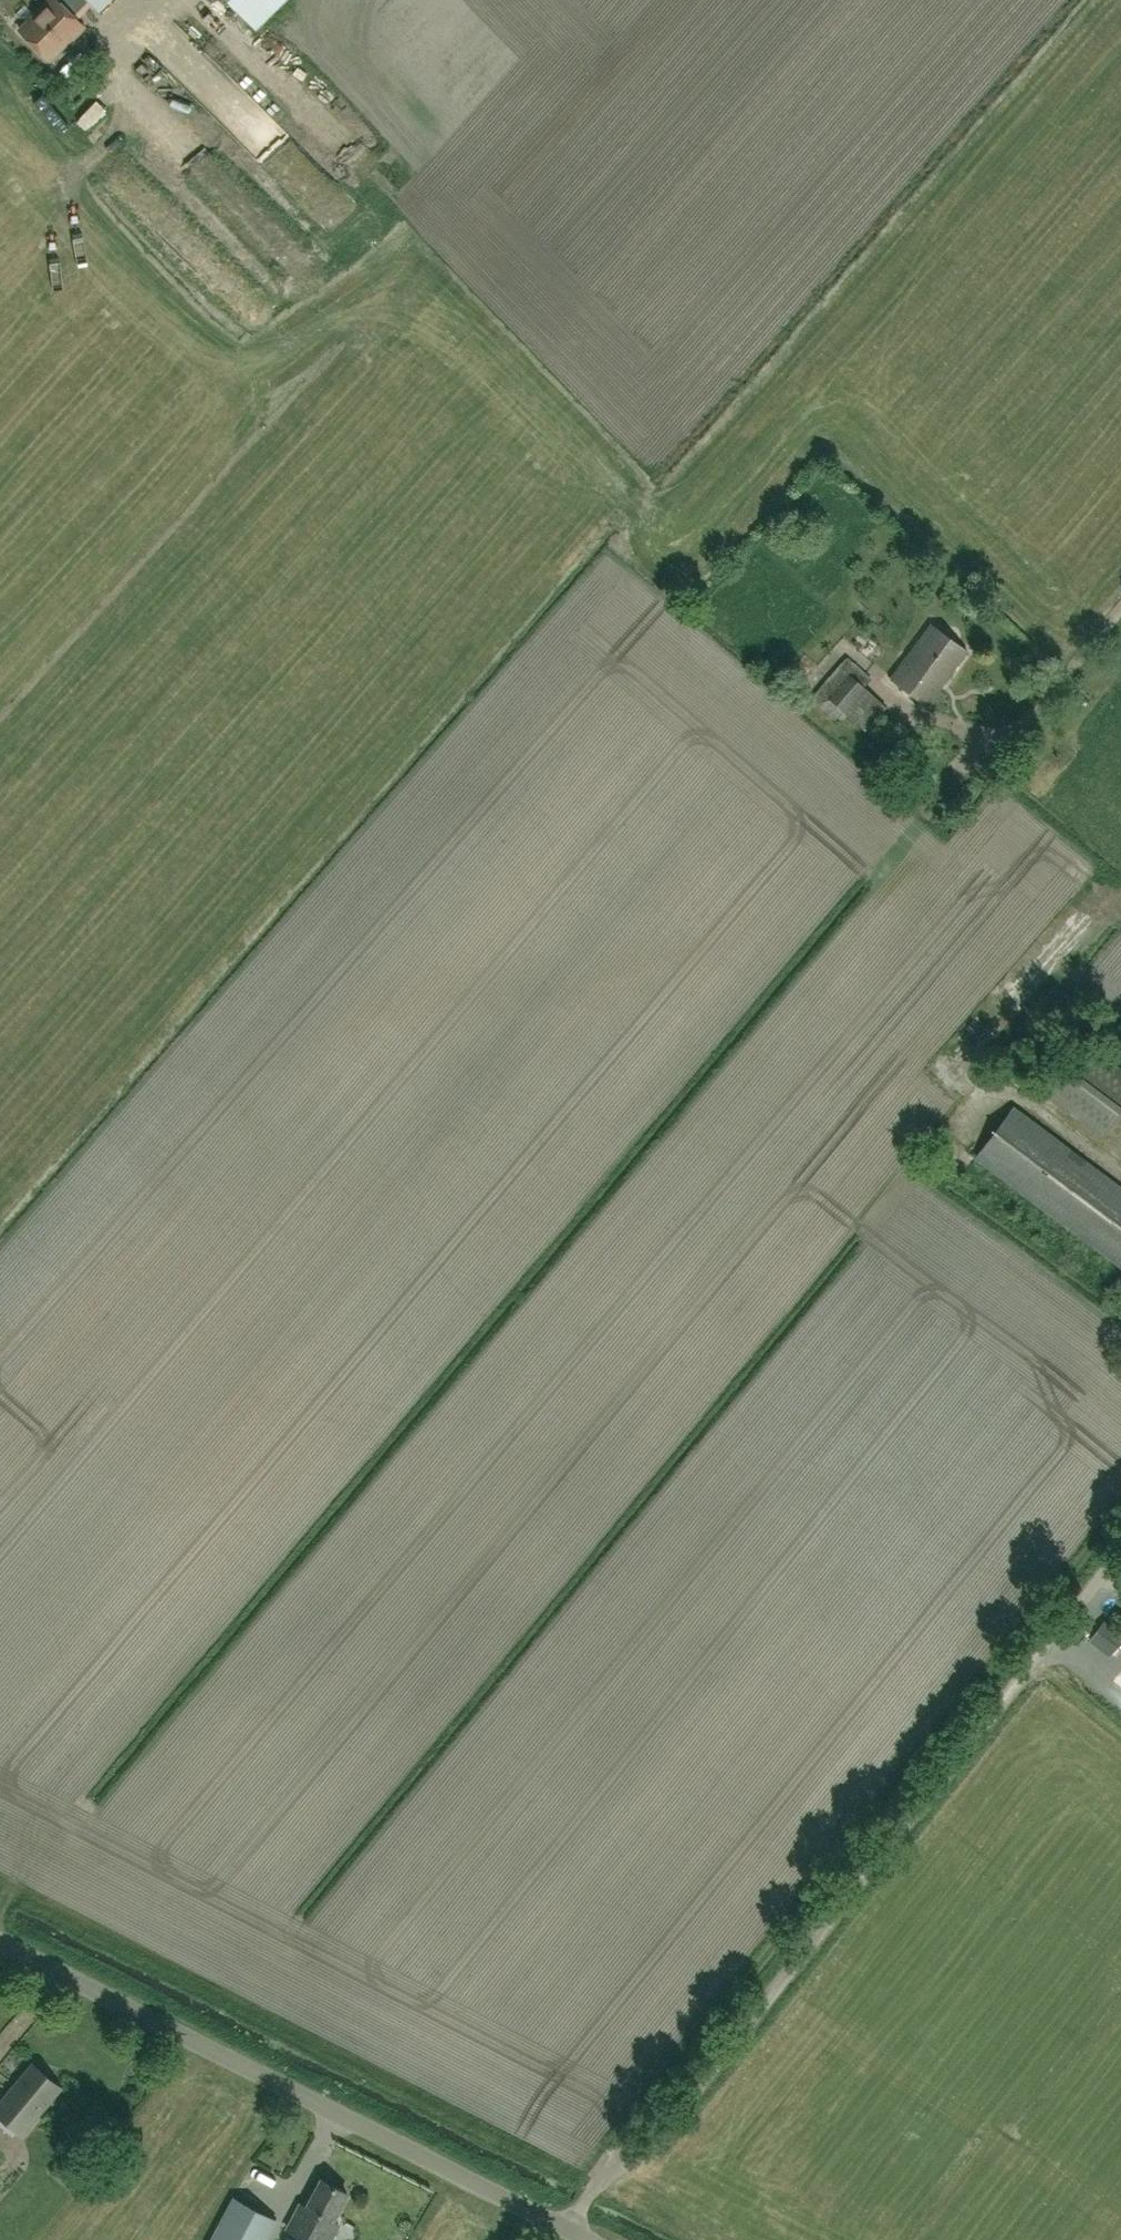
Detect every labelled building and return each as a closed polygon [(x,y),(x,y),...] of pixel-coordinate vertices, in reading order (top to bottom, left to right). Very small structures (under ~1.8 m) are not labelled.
[(19,33),(48,60),(70,36),(73,36),(78,31),(78,27),(81,24),(77,21),(75,19),(91,3),(89,0),(49,0),(19,33)] [(91,3),(98,10),(108,0),(89,0),(91,3)] [(257,18),(276,0),(240,0),(257,18)] [(928,705),(968,650),(931,624),(891,679),(928,705)] [(812,698),(836,720),(872,679),(848,657),(812,698)] [(1120,1113),(1120,1067),(1088,1042),(1048,1096),(1102,1137),(1120,1113)] [(1012,1106),(975,1155),(1120,1264),(1120,1187),(1012,1106)] [(60,2087),(32,2064),(0,2103),(0,2116),(22,2134),(60,2087)] [(348,2193),(322,2179),(307,2207),(301,2204),(288,2229),(309,2239),(331,2239),(339,2224),(333,2221),(348,2193)] [(277,2221),(234,2198),(211,2239),(267,2239),(277,2221)]
